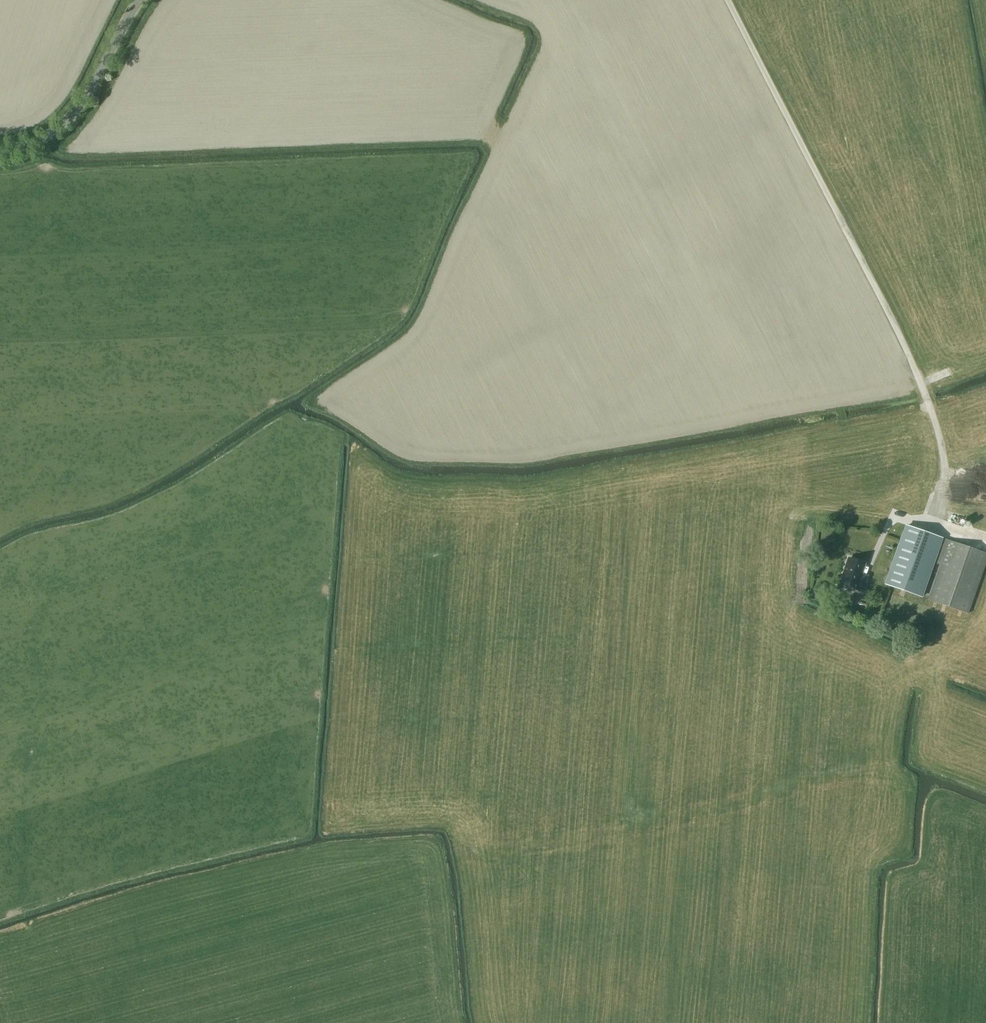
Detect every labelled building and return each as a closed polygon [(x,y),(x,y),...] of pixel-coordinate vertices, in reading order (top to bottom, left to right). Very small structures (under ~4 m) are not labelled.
[(985,560),(985,553),(904,525),(883,584),(921,597),(934,562),(940,564),(927,599),(967,613),(985,560)] [(861,593),(866,580),(860,578),(866,563),(849,557),(841,580),(856,585),(854,590),(861,593)]
